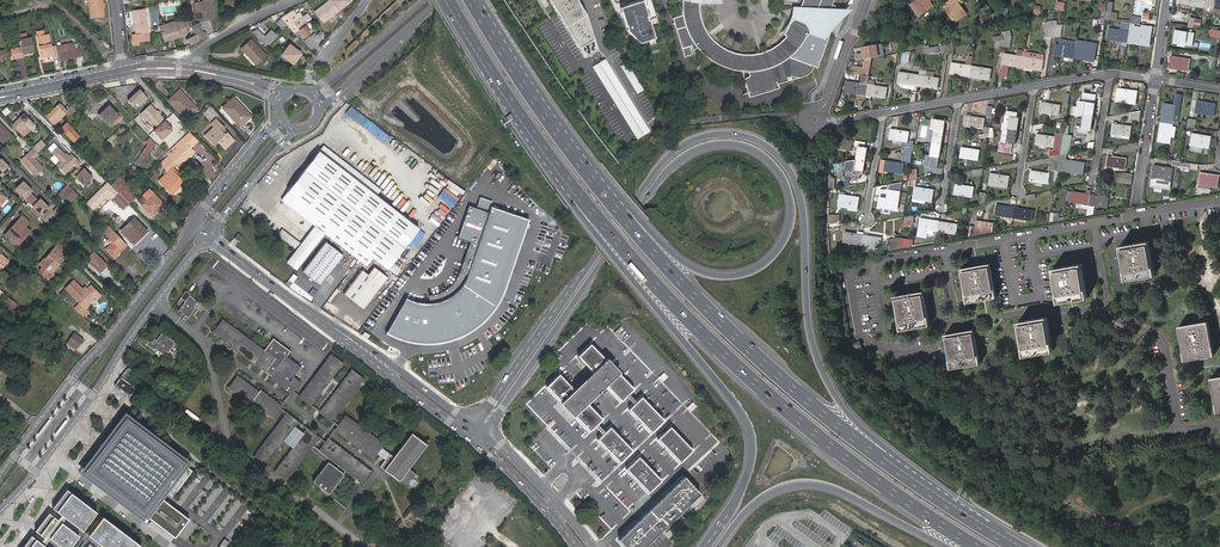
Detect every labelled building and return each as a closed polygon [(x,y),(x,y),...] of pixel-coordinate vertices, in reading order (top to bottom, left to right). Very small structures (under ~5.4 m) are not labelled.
[(102,0),(89,0),(91,17),(104,16),(102,0)] [(206,0),(199,1),(198,3),(200,18),(210,16),(209,9),(216,8),(214,0),(206,0)] [(314,11),(324,23),(340,10),(331,0),(329,0),(314,11)] [(340,10),(340,11),(352,2),(351,0),(331,0),(340,10)] [(585,60),(597,51),(587,18),(576,0),(549,0),(585,60)] [(619,7),(626,29),(639,43),(654,38),(642,0),(641,0),(619,7)] [(680,15),(670,18),(679,48),(687,46),(689,45),(690,51),(694,47),(699,52),(705,57),(710,60),(718,64),(720,65),(727,68),(733,69),(736,70),(741,70),(743,71),(745,71),(747,71),(749,71),(751,71),(752,71),(752,73),(752,74),(743,78),(749,96),(760,93),(760,91),(770,90),(779,87),(778,83),(789,79),(788,76),(791,75),(793,76),(795,76),(797,76),(799,76),(801,76),(803,75),(805,75),(809,72),(811,71),(813,67),(814,65),(818,67),(830,33),(829,33),(817,29),(821,19),(830,19),(834,8),(835,5),(832,4),(834,0),(804,0),(802,8),(798,19),(794,17),(785,32),(788,34),(784,39),(781,43),(776,46),(771,49),(766,52),(763,53),(765,60),(763,61),(760,54),(755,55),(750,55),(746,55),(738,55),(733,53),(727,52),(722,49),(717,46),(713,42),(709,38),(708,37),(703,41),(701,39),(706,34),(703,29),(700,24),(698,19),(697,13),(697,7),(697,2),(692,1),(692,0),(675,0),(680,15)] [(853,4),(854,2),(854,1),(854,0),(850,0),(849,2),(847,5),(845,7),(847,10),(850,8),(852,5),(853,4)] [(912,5),(920,16),(934,6),(930,2),(929,0),(918,0),(912,5)] [(950,4),(945,7),(955,22),(966,14),(960,5),(963,2),(962,0),(955,0),(950,4)] [(1196,5),(1214,8),(1216,0),(1197,0),(1196,5)] [(209,9),(210,16),(217,16),(216,8),(209,9)] [(792,16),(794,17),(798,19),(802,8),(795,8),(792,16)] [(845,12),(834,8),(830,19),(821,19),(817,29),(829,33),(845,12)] [(133,13),(137,36),(133,36),(134,43),(150,41),(145,11),(133,13)] [(291,11),(281,18),(295,34),(305,26),(299,19),(298,20),(291,11)] [(783,31),(785,32),(794,17),(792,16),(792,17),(788,24),(783,31)] [(1139,17),(1132,16),(1131,23),(1138,24),(1139,17)] [(1201,26),(1202,17),(1188,16),(1188,25),(1201,26)] [(161,29),(165,41),(188,32),(184,19),(175,22),(176,24),(161,29)] [(1047,28),(1046,37),(1051,38),(1053,25),(1054,20),(1044,22),(1044,27),(1047,28)] [(175,21),(160,26),(161,29),(176,24),(175,22),(175,21)] [(197,40),(208,37),(206,31),(202,32),(199,22),(192,24),(197,40)] [(1052,33),(1060,34),(1062,24),(1056,25),(1053,25),(1052,33)] [(1107,39),(1128,42),(1129,31),(1109,28),(1107,39)] [(258,30),(253,33),(256,37),(265,46),(276,36),(271,31),(264,37),(258,30)] [(1175,30),(1172,43),(1193,45),(1195,33),(1175,30)] [(1129,31),(1128,42),(1148,45),(1150,34),(1129,31)] [(53,57),(58,56),(56,46),(51,47),(50,43),(51,43),(49,34),(37,37),(42,57),(53,55),(53,57)] [(195,34),(185,39),(189,46),(198,41),(195,34)] [(23,53),(34,51),(32,37),(19,39),(21,47),(10,49),(12,59),(23,57),(23,53)] [(266,56),(251,41),(243,48),(257,64),(266,56)] [(1076,43),(1061,41),(1061,45),(1055,44),(1054,55),(1065,57),(1074,58),(1075,48),(1076,43)] [(58,56),(59,58),(67,57),(67,59),(81,56),(80,48),(75,49),(74,43),(56,46),(58,56)] [(287,48),(285,52),(282,56),(294,64),(301,54),(290,45),(287,48)] [(877,45),(863,47),(864,53),(856,55),(857,60),(865,59),(872,58),(879,57),(877,45)] [(679,48),(682,56),(690,54),(687,46),(679,48)] [(1094,61),(1096,51),(1085,49),(1075,48),(1074,58),(1094,61)] [(910,52),(902,51),(901,61),(909,62),(910,52)] [(1017,53),(1004,51),(1002,64),(1003,64),(1002,75),(1008,76),(1010,65),(1022,67),(1023,56),(1024,54),(1017,53)] [(1023,56),(1022,67),(1042,70),(1044,59),(1023,56)] [(1170,56),(1168,68),(1188,72),(1190,59),(1170,56)] [(872,58),(865,59),(864,68),(853,66),(852,72),(869,75),(872,58)] [(605,60),(593,67),(637,139),(650,131),(609,65),(605,60)] [(636,94),(643,90),(627,62),(620,66),(636,94)] [(949,73),(970,76),(971,66),(951,63),(949,73)] [(971,66),(970,76),(990,79),(992,69),(971,66)] [(898,82),(918,86),(919,75),(899,71),(898,82)] [(858,97),(865,98),(866,95),(867,84),(869,76),(863,75),(861,83),(847,81),(845,92),(855,93),(859,94),(858,97)] [(919,75),(918,86),(938,89),(940,79),(919,75)] [(867,84),(866,95),(886,98),(888,88),(867,84)] [(149,98),(139,87),(127,99),(134,106),(137,103),(140,106),(149,98)] [(1118,88),(1116,101),(1135,104),(1137,91),(1118,88)] [(180,91),(177,93),(187,102),(189,101),(180,91)] [(187,102),(177,93),(169,101),(186,119),(197,109),(189,101),(187,102)] [(1084,115),(1093,117),(1095,104),(1092,103),(1093,98),(1083,97),(1082,101),(1086,102),(1084,115)] [(240,109),(242,107),(233,98),(231,100),(240,109)] [(240,127),(250,117),(242,107),(240,109),(231,100),(222,108),(240,127)] [(1197,100),(1195,113),(1215,116),(1217,104),(1197,100)] [(1042,101),(1040,111),(1059,114),(1061,104),(1042,101)] [(1172,120),(1178,121),(1180,105),(1177,105),(1174,104),(1164,103),(1161,122),(1171,123),(1172,120)] [(61,104),(47,116),(54,125),(68,113),(61,104)] [(164,119),(150,104),(140,114),(148,122),(153,122),(157,126),(164,119)] [(117,124),(120,120),(121,119),(110,106),(106,110),(108,112),(102,117),(109,125),(113,122),(115,124),(117,124)] [(1008,129),(1017,130),(1019,117),(1016,117),(1017,112),(1007,110),(1006,115),(1010,116),(1009,123),(1004,122),(1003,122),(1001,130),(1008,129)] [(1141,111),(1133,112),(1132,118),(1139,119),(1141,111)] [(25,123),(28,119),(24,115),(20,118),(21,119),(13,127),(22,134),(29,126),(25,123)] [(966,115),(964,125),(983,128),(985,118),(966,115)] [(1091,130),(1093,117),(1084,115),(1082,128),(1078,127),(1076,136),(1084,138),(1085,134),(1088,134),(1088,129),(1091,130)] [(213,128),(205,136),(204,135),(203,136),(213,146),(217,142),(225,151),(226,150),(225,149),(234,141),(235,142),(236,141),(228,132),(225,134),(222,131),(225,128),(215,118),(215,119),(216,120),(211,125),(210,123),(209,124),(213,128)] [(1189,118),(1188,126),(1195,127),(1196,120),(1189,118)] [(932,142),(941,144),(943,131),(941,130),(942,121),(932,119),(930,128),(934,129),(932,142)] [(173,130),(165,120),(153,131),(162,140),(173,130)] [(64,131),(73,141),(80,135),(67,122),(61,128),(64,131)] [(1113,122),(1111,132),(1129,135),(1131,126),(1113,122)] [(1171,123),(1161,122),(1158,140),(1171,142),(1174,124),(1171,123)] [(3,143),(12,135),(0,123),(0,140),(3,143)] [(890,129),(889,138),(907,141),(909,132),(890,129)] [(1015,143),(1017,130),(1008,129),(1006,142),(1002,141),(1001,146),(1012,148),(1013,143),(1015,143)] [(62,133),(72,143),(73,141),(64,131),(62,133)] [(166,154),(178,166),(194,151),(192,148),(199,141),(189,131),(166,154)] [(1192,133),(1190,145),(1210,149),(1212,136),(1192,133)] [(1037,134),(1035,143),(1054,146),(1055,137),(1037,134)] [(150,138),(137,152),(143,158),(156,144),(150,138)] [(858,146),(856,159),(865,160),(867,148),(864,147),(865,142),(855,140),(854,146),(858,146)] [(939,157),(941,144),(932,142),(932,143),(930,155),(926,155),(925,160),(936,161),(936,156),(939,157)] [(373,258),(387,269),(418,229),(375,196),(380,190),(323,145),(281,199),(315,226),(324,233),(367,266),(373,258)] [(58,147),(52,153),(62,162),(57,166),(65,174),(74,164),(78,168),(82,164),(71,155),(69,157),(68,158),(65,155),(58,147)] [(961,147),(960,157),(979,160),(980,150),(961,147)] [(35,176),(43,168),(34,158),(39,154),(33,148),(21,160),(35,176)] [(156,150),(153,157),(160,160),(163,154),(156,150)] [(384,150),(382,153),(391,158),(393,155),(384,150)] [(178,166),(179,167),(195,152),(194,151),(178,166)] [(1107,155),(1106,165),(1124,168),(1126,158),(1107,155)] [(1,158),(0,159),(0,173),(3,176),(11,168),(1,158)] [(168,171),(159,181),(171,195),(184,182),(171,168),(176,164),(170,158),(162,165),(168,171)] [(865,160),(856,159),(854,172),(850,171),(849,176),(859,178),(860,173),(863,173),(865,160)] [(1085,163),(1066,159),(1064,172),(1083,175),(1085,163)] [(885,160),(884,169),(903,173),(904,164),(885,160)] [(1154,165),(1153,177),(1172,180),(1174,168),(1154,165)] [(72,174),(84,185),(92,177),(80,166),(78,168),(72,174)] [(984,168),(972,170),(974,178),(982,177),(984,168)] [(916,169),(910,170),(908,181),(915,180),(916,179),(916,169)] [(1031,169),(1029,179),(1048,182),(1050,173),(1031,169)] [(1201,172),(1199,185),(1218,188),(1219,175),(1201,172)] [(991,173),(989,185),(1008,189),(1010,176),(991,173)] [(119,194),(126,185),(120,178),(112,186),(119,194)] [(30,192),(32,190),(23,181),(15,188),(31,205),(37,199),(30,192)] [(112,186),(107,181),(85,202),(92,210),(108,195),(113,199),(119,194),(112,186)] [(955,184),(954,193),(973,196),(974,187),(955,184)] [(914,186),(912,199),(925,201),(931,202),(933,190),(914,186)] [(78,195),(71,188),(65,195),(71,201),(78,195)] [(125,189),(119,194),(129,204),(134,199),(128,192),(125,189)] [(1070,200),(1089,203),(1090,194),(1072,190),(1070,200)] [(148,200),(142,206),(152,216),(164,205),(150,191),(144,196),(148,200)] [(129,204),(119,194),(113,199),(123,210),(129,205),(129,204)] [(840,194),(838,206),(857,209),(859,197),(840,194)] [(1090,194),(1089,203),(1107,207),(1109,197),(1090,194)] [(879,197),(878,207),(897,210),(898,200),(879,197)] [(51,208),(41,198),(32,206),(42,216),(51,208)] [(994,214),(1013,217),(1014,207),(996,204),(994,214)] [(1014,207),(1013,217),(1031,221),(1033,211),(1014,207)] [(407,301),(403,300),(386,331),(396,336),(407,340),(421,342),(437,342),(446,340),(458,337),(468,332),(475,327),(480,322),(486,317),(492,310),(497,304),(527,220),(489,208),(466,278),(460,287),(451,296),(442,301),(435,304),(427,305),(421,305),(414,304),(407,301)] [(16,227),(8,236),(18,245),(32,229),(27,225),(29,222),(22,215),(14,225),(16,227)] [(937,231),(939,222),(920,218),(917,236),(926,237),(927,229),(937,231)] [(121,231),(134,244),(146,232),(134,219),(121,231)] [(973,235),(990,232),(992,224),(975,221),(974,227),(973,235)] [(939,222),(937,231),(956,235),(958,225),(939,222)] [(5,234),(8,236),(16,227),(14,225),(5,234)] [(126,245),(107,225),(104,228),(106,229),(103,232),(110,239),(113,242),(111,244),(105,249),(114,258),(126,245)] [(296,269),(324,233),(315,226),(287,262),(296,269)] [(278,235),(295,248),(300,243),(282,229),(278,235)] [(842,240),(861,244),(862,234),(844,231),(842,240)] [(234,238),(239,242),(243,237),(238,234),(234,238)] [(862,234),(861,244),(880,247),(882,237),(862,234)] [(1153,238),(1124,243),(1121,246),(1123,259),(1127,280),(1141,277),(1156,275),(1159,272),(1153,238)] [(320,286),(343,256),(325,242),(302,272),(320,286)] [(53,251),(46,259),(48,262),(43,267),(51,274),(56,269),(55,268),(56,266),(57,267),(63,260),(62,259),(65,255),(57,248),(54,252),(53,251)] [(451,270),(456,255),(442,250),(437,265),(451,270)] [(9,260),(2,255),(3,253),(0,251),(0,271),(9,260)] [(106,266),(94,253),(87,259),(100,272),(106,266)] [(963,267),(969,301),(999,297),(991,262),(963,267)] [(1056,266),(1062,300),(1091,295),(1085,262),(1056,266)] [(362,270),(343,295),(363,311),(383,285),(362,270)] [(72,283),(66,289),(75,298),(81,304),(75,309),(83,317),(88,311),(86,308),(90,304),(88,303),(95,296),(93,294),(96,290),(93,286),(89,290),(86,287),(83,290),(78,284),(76,287),(72,283)] [(95,296),(98,299),(102,295),(96,290),(93,294),(95,296)] [(193,305),(195,303),(196,301),(188,295),(189,294),(185,290),(180,297),(184,300),(177,309),(183,315),(186,317),(195,306),(193,305)] [(896,295),(902,330),(931,325),(925,290),(896,295)] [(1,301),(13,310),(17,305),(6,295),(1,301)] [(1050,315),(1021,320),(1027,355),(1056,349),(1050,315)] [(224,341),(250,361),(251,359),(254,361),(253,363),(264,371),(274,358),(263,350),(222,318),(212,331),(220,338),(222,337),(225,340),(224,341)] [(1207,319),(1178,324),(1184,360),(1214,355),(1207,319)] [(947,333),(953,368),(982,363),(976,328),(947,333)] [(74,332),(66,342),(76,350),(84,339),(74,332)] [(164,356),(169,350),(174,343),(161,332),(152,344),(147,340),(144,344),(152,350),(153,348),(156,350),(159,352),(164,356)] [(288,351),(272,338),(263,350),(274,358),(264,371),(269,376),(284,356),(288,351)] [(602,420),(588,406),(599,395),(606,388),(620,402),(625,397),(628,394),(633,389),(589,344),(576,357),(593,374),(585,382),(575,392),(558,375),(545,387),(589,433),(602,420)] [(330,353),(297,396),(309,405),(342,362),(330,353)] [(269,376),(268,377),(290,394),(299,382),(293,376),(300,367),(284,356),(269,376)] [(128,368),(124,373),(129,378),(133,372),(128,368)] [(350,369),(318,412),(330,421),(362,378),(350,369)] [(659,376),(662,381),(668,377),(664,372),(659,376)] [(227,387),(249,404),(250,402),(272,418),(281,406),(260,389),(258,391),(236,375),(227,387)] [(1217,411),(1219,411),(1219,375),(1211,377),(1217,411)] [(120,377),(114,385),(129,396),(135,388),(120,377)] [(632,398),(628,394),(625,397),(629,401),(633,405),(635,402),(632,398)] [(635,402),(633,405),(628,410),(651,433),(664,420),(641,397),(635,402)] [(691,412),(696,406),(692,402),(686,408),(691,412)] [(193,461),(125,411),(78,473),(145,523),(149,517),(152,520),(148,525),(171,542),(189,519),(162,499),(167,491),(173,495),(192,470),(188,467),(193,461)] [(285,412),(252,455),(265,464),(283,441),(294,426),(297,421),(285,412)] [(383,444),(344,415),(333,429),(372,459),(376,454),(384,459),(379,467),(406,487),(415,474),(408,469),(426,445),(410,433),(392,457),(380,448),(383,444)] [(294,426),(283,441),(291,447),(303,432),(294,426)] [(693,450),(670,426),(657,439),(680,463),(693,450)] [(291,447),(273,470),(285,480),(310,448),(312,446),(318,437),(306,427),(303,432),(291,447)] [(632,451),(609,428),(596,440),(620,464),(632,451)] [(345,470),(361,482),(370,470),(327,438),(318,449),(318,450),(345,470)] [(326,461),(311,480),(327,493),(345,470),(318,450),(318,449),(313,446),(312,446),(310,448),(326,461)] [(625,470),(648,493),(661,481),(638,457),(625,470)] [(619,540),(625,546),(644,546),(663,528),(666,531),(691,508),(688,505),(700,493),(684,477),(619,540)] [(66,489),(52,507),(61,514),(82,530),(96,512),(66,489)] [(48,512),(34,530),(43,536),(43,537),(57,519),(48,512)] [(57,519),(43,537),(43,536),(40,541),(43,544),(47,539),(57,546),(62,546),(49,537),(61,522),(78,535),(84,540),(88,535),(82,530),(61,514),(57,519)] [(102,516),(88,535),(104,546),(140,546),(141,546),(102,516)] [(49,537),(62,546),(69,546),(78,535),(61,522),(49,537)] [(43,544),(40,541),(31,534),(21,546),(47,546),(43,544)] [(88,535),(84,540),(78,546),(104,546),(88,535)]
